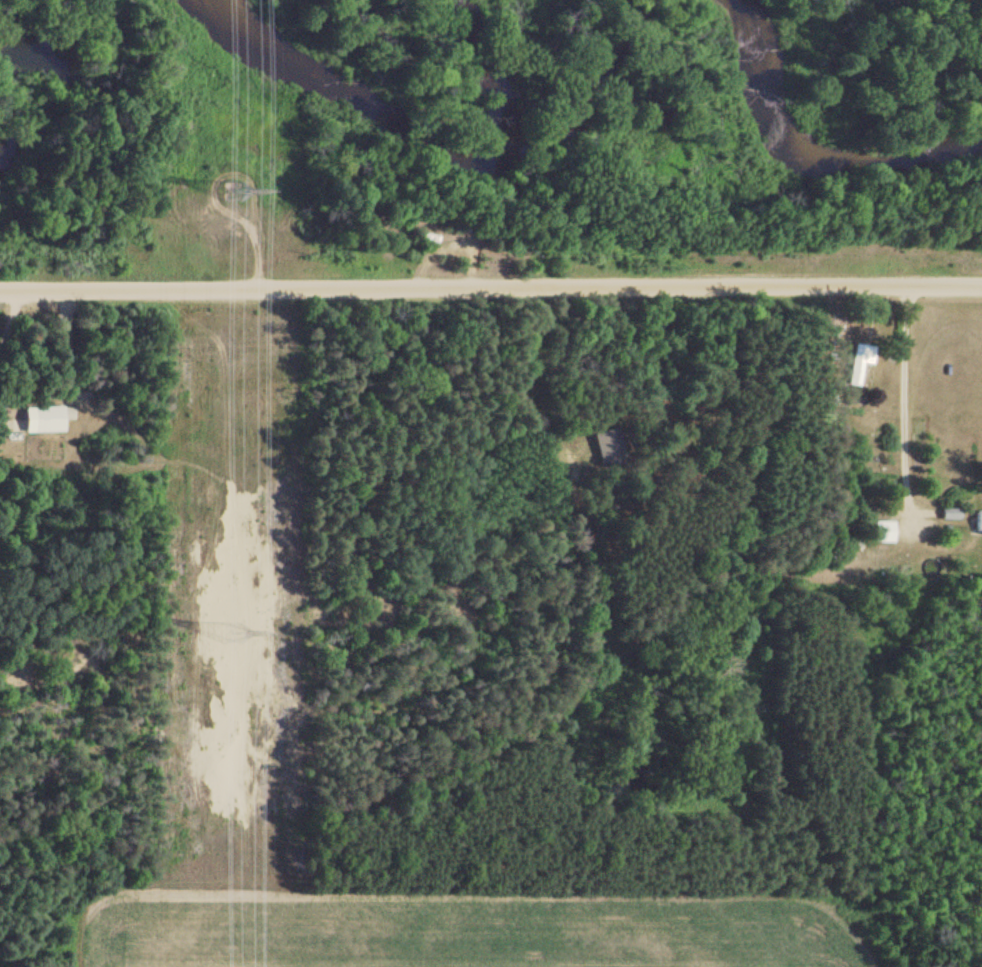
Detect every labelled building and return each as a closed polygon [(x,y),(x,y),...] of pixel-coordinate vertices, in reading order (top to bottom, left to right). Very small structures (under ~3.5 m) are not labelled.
[(871,362),(871,346),(850,346),(850,385),(861,385),(861,362),(871,362)] [(24,407),(24,433),(63,433),(63,418),(74,418),(74,407),(24,407)] [(592,433),(600,468),(625,462),(616,427),(592,433)] [(941,519),(959,519),(959,508),(941,508),(941,519)]
